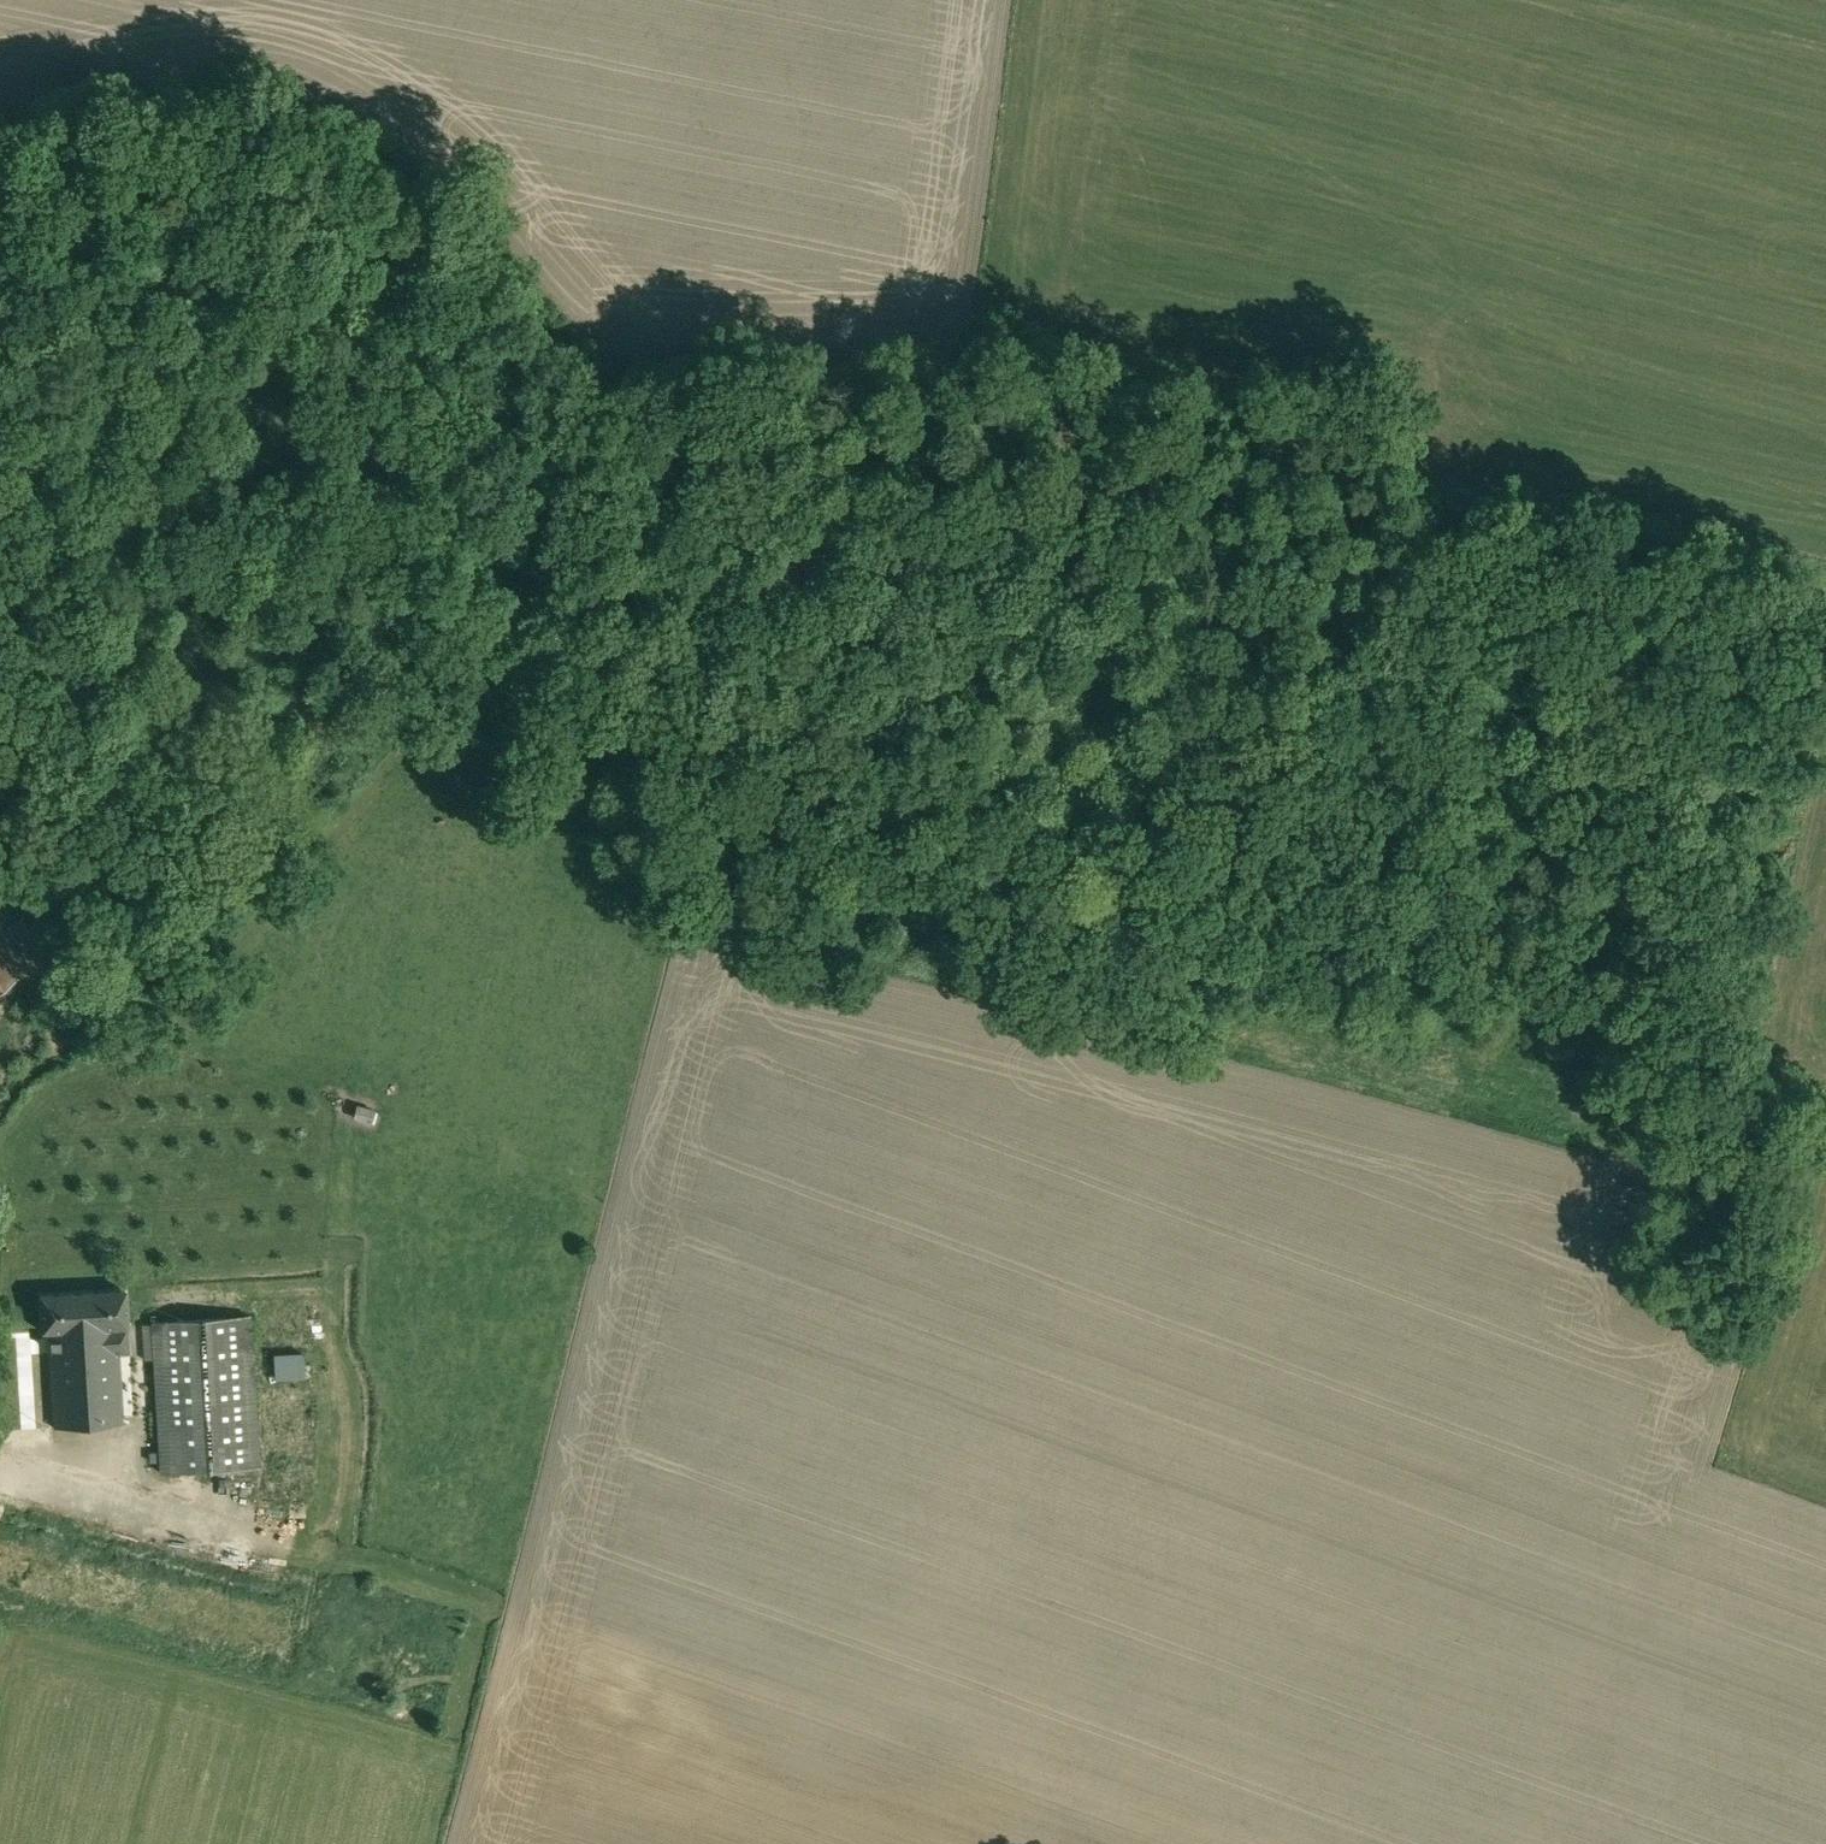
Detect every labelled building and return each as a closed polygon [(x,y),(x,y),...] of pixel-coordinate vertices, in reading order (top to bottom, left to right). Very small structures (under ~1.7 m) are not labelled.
[(34,930),(21,915),(9,925),(22,940),(34,930)] [(19,977),(0,954),(0,992),(19,977)] [(51,1332),(56,1426),(121,1422),(117,1352),(128,1352),(124,1293),(42,1297),(44,1332),(51,1332)] [(153,1322),(156,1378),(158,1415),(160,1441),(162,1473),(259,1467),(250,1316),(153,1322)] [(305,1377),(303,1353),(275,1355),(276,1379),(305,1377)]
